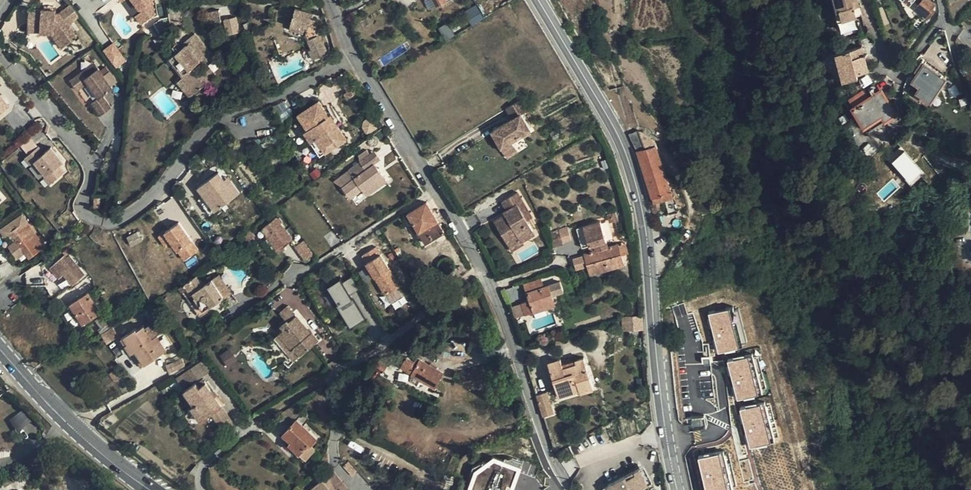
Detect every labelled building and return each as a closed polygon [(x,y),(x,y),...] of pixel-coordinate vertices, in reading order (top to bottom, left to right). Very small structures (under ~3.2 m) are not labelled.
[(144,9),(138,13),(145,22),(158,12),(155,0),(137,0),(144,9)] [(436,6),(432,0),(427,0),(432,8),(436,6)] [(487,0),(484,0),(445,24),(452,37),(494,11),(487,0)] [(837,11),(840,10),(843,20),(862,15),(858,0),(834,0),(837,11)] [(909,11),(918,0),(897,0),(909,11)] [(931,0),(922,0),(915,8),(927,18),(935,9),(933,8),(935,3),(931,0)] [(78,14),(70,3),(59,12),(55,11),(55,8),(53,8),(44,7),(41,7),(28,6),(27,20),(40,21),(42,24),(41,30),(51,31),(61,45),(76,35),(67,23),(78,14)] [(307,29),(306,34),(312,48),(309,49),(314,58),(328,51),(320,35),(322,34),(317,23),(310,21),(311,18),(312,12),(295,8),(290,24),(307,29)] [(219,10),(205,12),(207,24),(221,21),(219,10)] [(225,36),(239,34),(237,18),(223,20),(225,36)] [(40,21),(27,20),(26,28),(41,30),(42,24),(40,21)] [(289,29),(306,34),(307,29),(290,24),(289,29)] [(194,32),(182,42),(184,44),(169,57),(184,75),(183,77),(195,92),(196,92),(216,76),(209,68),(200,76),(193,68),(200,63),(203,66),(214,57),(194,32)] [(102,51),(116,69),(127,61),(113,43),(102,51)] [(856,90),(861,87),(859,76),(858,73),(869,70),(862,45),(835,53),(844,84),(838,86),(841,99),(847,95),(856,90)] [(96,63),(88,68),(92,74),(100,68),(96,63)] [(921,88),(916,95),(931,105),(948,82),(926,67),(914,84),(921,88)] [(88,68),(73,78),(80,88),(90,81),(100,95),(94,100),(102,111),(112,104),(103,93),(113,86),(100,68),(92,74),(88,68)] [(189,97),(195,92),(183,77),(177,82),(189,97)] [(861,87),(856,90),(862,101),(853,106),(868,131),(896,113),(875,79),(861,87)] [(856,90),(847,95),(853,106),(862,101),(856,90)] [(928,110),(931,105),(916,95),(915,98),(925,105),(924,106),(928,110)] [(2,120),(11,111),(0,99),(0,118),(2,120)] [(331,126),(334,124),(340,119),(334,109),(327,113),(318,100),(297,114),(306,128),(302,131),(308,141),(311,139),(315,147),(312,149),(317,156),(340,141),(331,126)] [(524,110),(517,100),(504,108),(510,118),(508,120),(509,122),(505,125),(503,123),(490,131),(502,151),(512,144),(510,141),(528,129),(519,114),(524,110)] [(899,119),(896,113),(868,131),(872,136),(899,119)] [(344,139),(334,124),(331,126),(340,141),(344,139)] [(638,149),(654,201),(659,199),(665,197),(673,194),(656,143),(650,135),(643,130),(638,128),(629,132),(638,149)] [(516,151),(512,144),(502,151),(506,157),(516,151)] [(42,148),(30,160),(37,167),(40,164),(52,177),(51,178),(57,185),(71,173),(65,166),(69,163),(55,149),(48,155),(42,148)] [(374,164),(379,160),(373,152),(360,161),(366,169),(374,164)] [(904,170),(900,174),(910,185),(923,173),(913,162),(912,163),(904,155),(897,162),(904,170)] [(366,169),(360,161),(349,169),(358,182),(347,190),(355,202),(367,193),(369,193),(386,181),(374,164),(366,169)] [(898,176),(900,174),(904,170),(897,162),(891,168),(898,176)] [(195,190),(213,214),(240,194),(228,178),(224,181),(218,173),(195,190)] [(320,179),(310,187),(313,191),(323,183),(320,179)] [(518,190),(502,199),(508,209),(509,211),(511,214),(508,216),(506,213),(494,220),(509,244),(520,237),(522,240),(535,232),(527,218),(532,215),(518,190)] [(676,206),(673,194),(665,197),(668,209),(676,206)] [(426,243),(445,232),(427,202),(408,214),(426,243)] [(44,247),(22,214),(1,229),(6,236),(12,232),(18,240),(10,247),(18,258),(26,252),(31,258),(40,252),(39,251),(44,247)] [(280,218),(277,219),(276,219),(265,227),(269,233),(272,232),(282,246),(292,239),(281,224),(282,222),(280,218)] [(591,274),(625,264),(621,254),(618,244),(618,242),(609,245),(602,220),(582,226),(588,245),(596,242),(599,248),(584,253),(585,255),(588,264),(591,274)] [(162,234),(183,263),(199,251),(178,222),(162,234)] [(588,245),(582,226),(577,228),(582,246),(588,245)] [(559,229),(548,233),(552,247),(563,244),(559,229)] [(520,237),(509,244),(512,249),(523,243),(522,240),(520,237)] [(242,248),(250,243),(248,238),(240,244),(242,248)] [(303,260),(313,254),(304,240),(294,247),(303,260)] [(359,270),(373,261),(371,257),(378,251),(371,241),(350,256),(347,251),(341,255),(348,265),(354,262),(359,270)] [(625,242),(618,244),(621,254),(629,252),(625,242)] [(237,257),(235,254),(224,262),(226,265),(237,257)] [(588,264),(585,255),(573,259),(576,268),(588,264)] [(70,288),(83,278),(67,258),(64,260),(62,258),(48,270),(57,281),(61,277),(70,288)] [(376,266),(373,261),(359,270),(363,276),(376,266)] [(203,310),(208,306),(223,296),(212,279),(204,285),(197,275),(179,287),(184,293),(188,290),(190,294),(191,293),(203,310)] [(327,289),(348,329),(369,318),(349,278),(327,289)] [(529,298),(551,292),(548,284),(527,291),(529,298)] [(211,310),(208,306),(203,310),(191,293),(190,294),(188,290),(184,293),(199,315),(200,315),(202,315),(204,314),(211,310)] [(551,292),(529,298),(529,300),(521,302),(525,314),(555,304),(551,292)] [(83,323),(101,312),(89,293),(71,304),(83,323)] [(517,302),(510,304),(512,312),(519,309),(517,302)] [(288,305),(279,312),(287,321),(289,319),(290,321),(296,315),(288,305)] [(729,310),(707,315),(717,355),(738,350),(729,310)] [(626,329),(642,328),(641,314),(625,315),(626,329)] [(103,332),(111,327),(103,315),(95,321),(103,332)] [(283,330),(278,333),(292,349),(294,347),(299,354),(313,344),(319,339),(312,331),(308,334),(306,332),(308,330),(296,315),(290,321),(289,319),(287,321),(280,327),(283,330)] [(153,322),(146,327),(153,337),(157,335),(161,333),(153,322)] [(167,350),(161,342),(157,345),(152,339),(153,337),(146,327),(145,325),(137,330),(136,328),(122,338),(132,353),(137,350),(146,364),(167,350)] [(103,332),(100,333),(107,343),(119,335),(113,326),(111,327),(103,332)] [(294,359),(299,354),(294,347),(292,349),(278,333),(275,336),(294,359)] [(161,342),(157,335),(153,337),(152,339),(157,345),(161,342)] [(226,365),(236,359),(229,349),(220,356),(226,365)] [(141,367),(146,364),(137,350),(132,353),(141,367)] [(416,357),(414,360),(406,356),(400,366),(411,372),(411,373),(435,387),(443,372),(416,357)] [(751,356),(727,360),(735,401),(759,397),(751,356)] [(577,383),(579,388),(580,391),(593,386),(583,357),(575,360),(574,357),(561,361),(560,359),(548,363),(557,390),(577,383)] [(182,358),(166,365),(170,373),(186,366),(182,358)] [(214,368),(207,358),(190,369),(197,379),(214,368)] [(375,366),(383,370),(386,365),(378,361),(375,366)] [(115,369),(109,373),(115,382),(122,377),(115,369)] [(190,369),(175,378),(181,385),(197,379),(190,369)] [(186,390),(195,404),(205,418),(212,413),(224,429),(232,423),(233,421),(215,396),(212,392),(203,380),(198,383),(196,382),(186,390)] [(559,395),(579,388),(577,383),(557,390),(559,395)] [(548,392),(535,396),(543,418),(555,414),(548,392)] [(749,450),(773,444),(763,403),(739,409),(749,450)] [(201,420),(205,418),(195,404),(191,407),(201,420)] [(291,406),(279,414),(290,425),(297,419),(300,415),(291,406)] [(9,421),(18,432),(30,421),(20,411),(9,421)] [(512,411),(497,415),(500,424),(515,420),(512,411)] [(309,444),(311,445),(316,438),(297,419),(290,425),(283,433),(291,441),(288,443),(300,454),(309,444)] [(315,449),(311,445),(309,444),(300,454),(305,459),(315,449)] [(698,458),(704,489),(728,489),(722,454),(698,458)] [(320,480),(325,487),(324,489),(325,489),(345,489),(341,484),(344,482),(334,470),(320,480)] [(641,472),(602,486),(604,489),(648,489),(641,472)]
